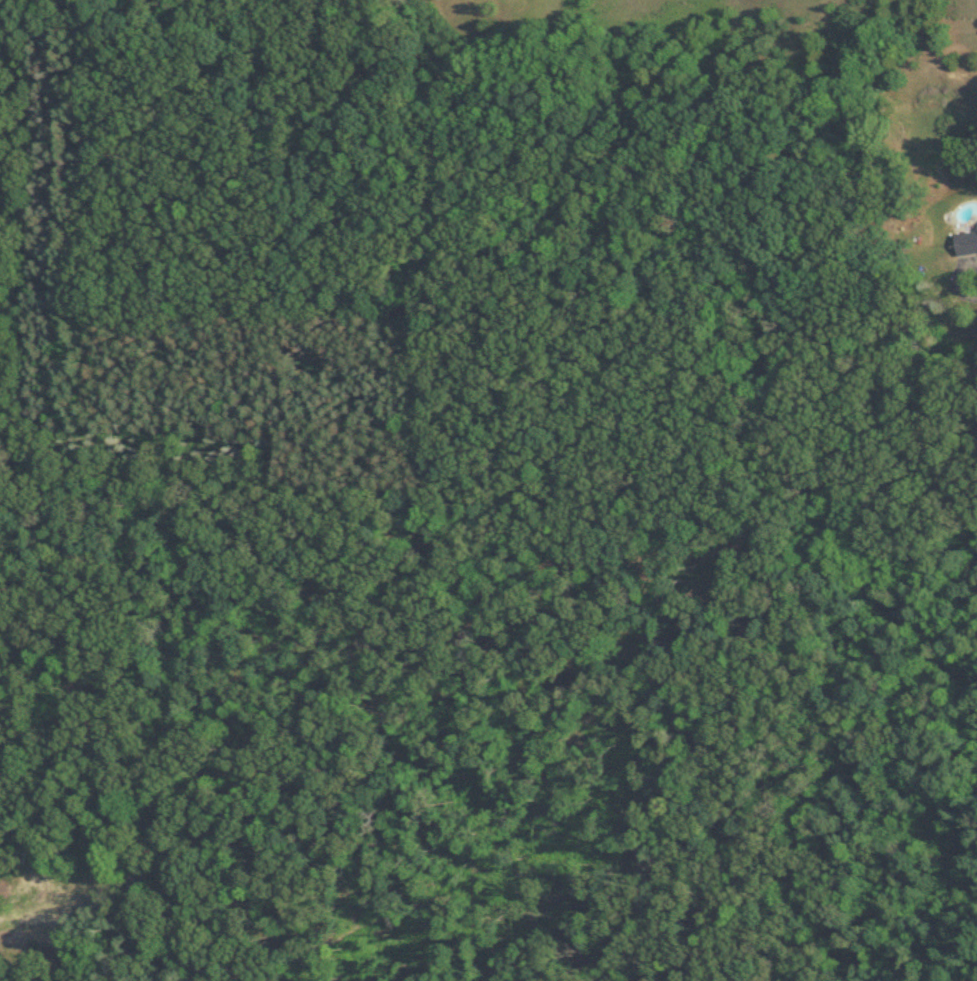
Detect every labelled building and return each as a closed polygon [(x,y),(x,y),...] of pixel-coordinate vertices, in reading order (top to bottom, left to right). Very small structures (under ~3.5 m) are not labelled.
[(973,233),(956,236),(959,258),(976,254),(976,231),(973,233)]
